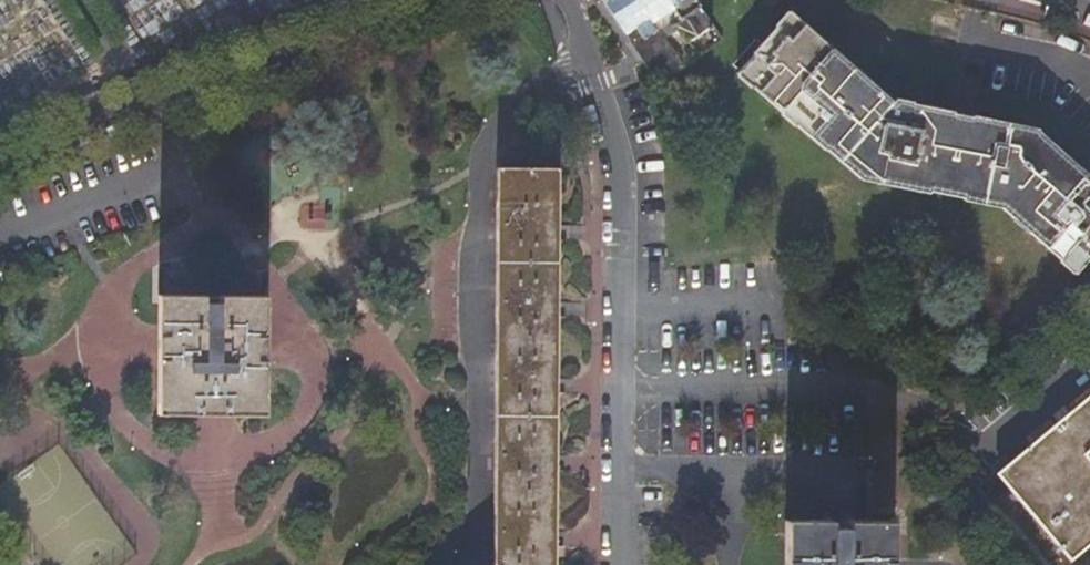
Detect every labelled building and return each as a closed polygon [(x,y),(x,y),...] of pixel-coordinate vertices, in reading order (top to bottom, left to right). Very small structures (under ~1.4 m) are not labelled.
[(656,78),(677,63),(677,62),(682,59),(657,23),(667,16),(670,20),(672,19),(684,37),(710,19),(698,0),(604,0),(656,78)] [(884,187),(973,204),(1001,210),(1075,276),(1076,276),(1078,274),(1089,261),(1089,179),(1040,135),(1016,130),(978,121),(940,114),(910,107),(894,104),(791,12),(780,25),(754,55),(755,56),(743,70),(738,75),(760,95),(811,140),(815,136),(861,177),(879,181),(879,186),(884,187)] [(558,166),(497,166),(495,560),(489,564),(557,564),(558,166)] [(265,296),(159,295),(157,412),(264,413),(265,296)] [(1064,564),(1070,564),(1089,548),(1089,396),(992,479),(1064,564)] [(893,520),(787,519),(786,564),(892,564),(893,520)]
